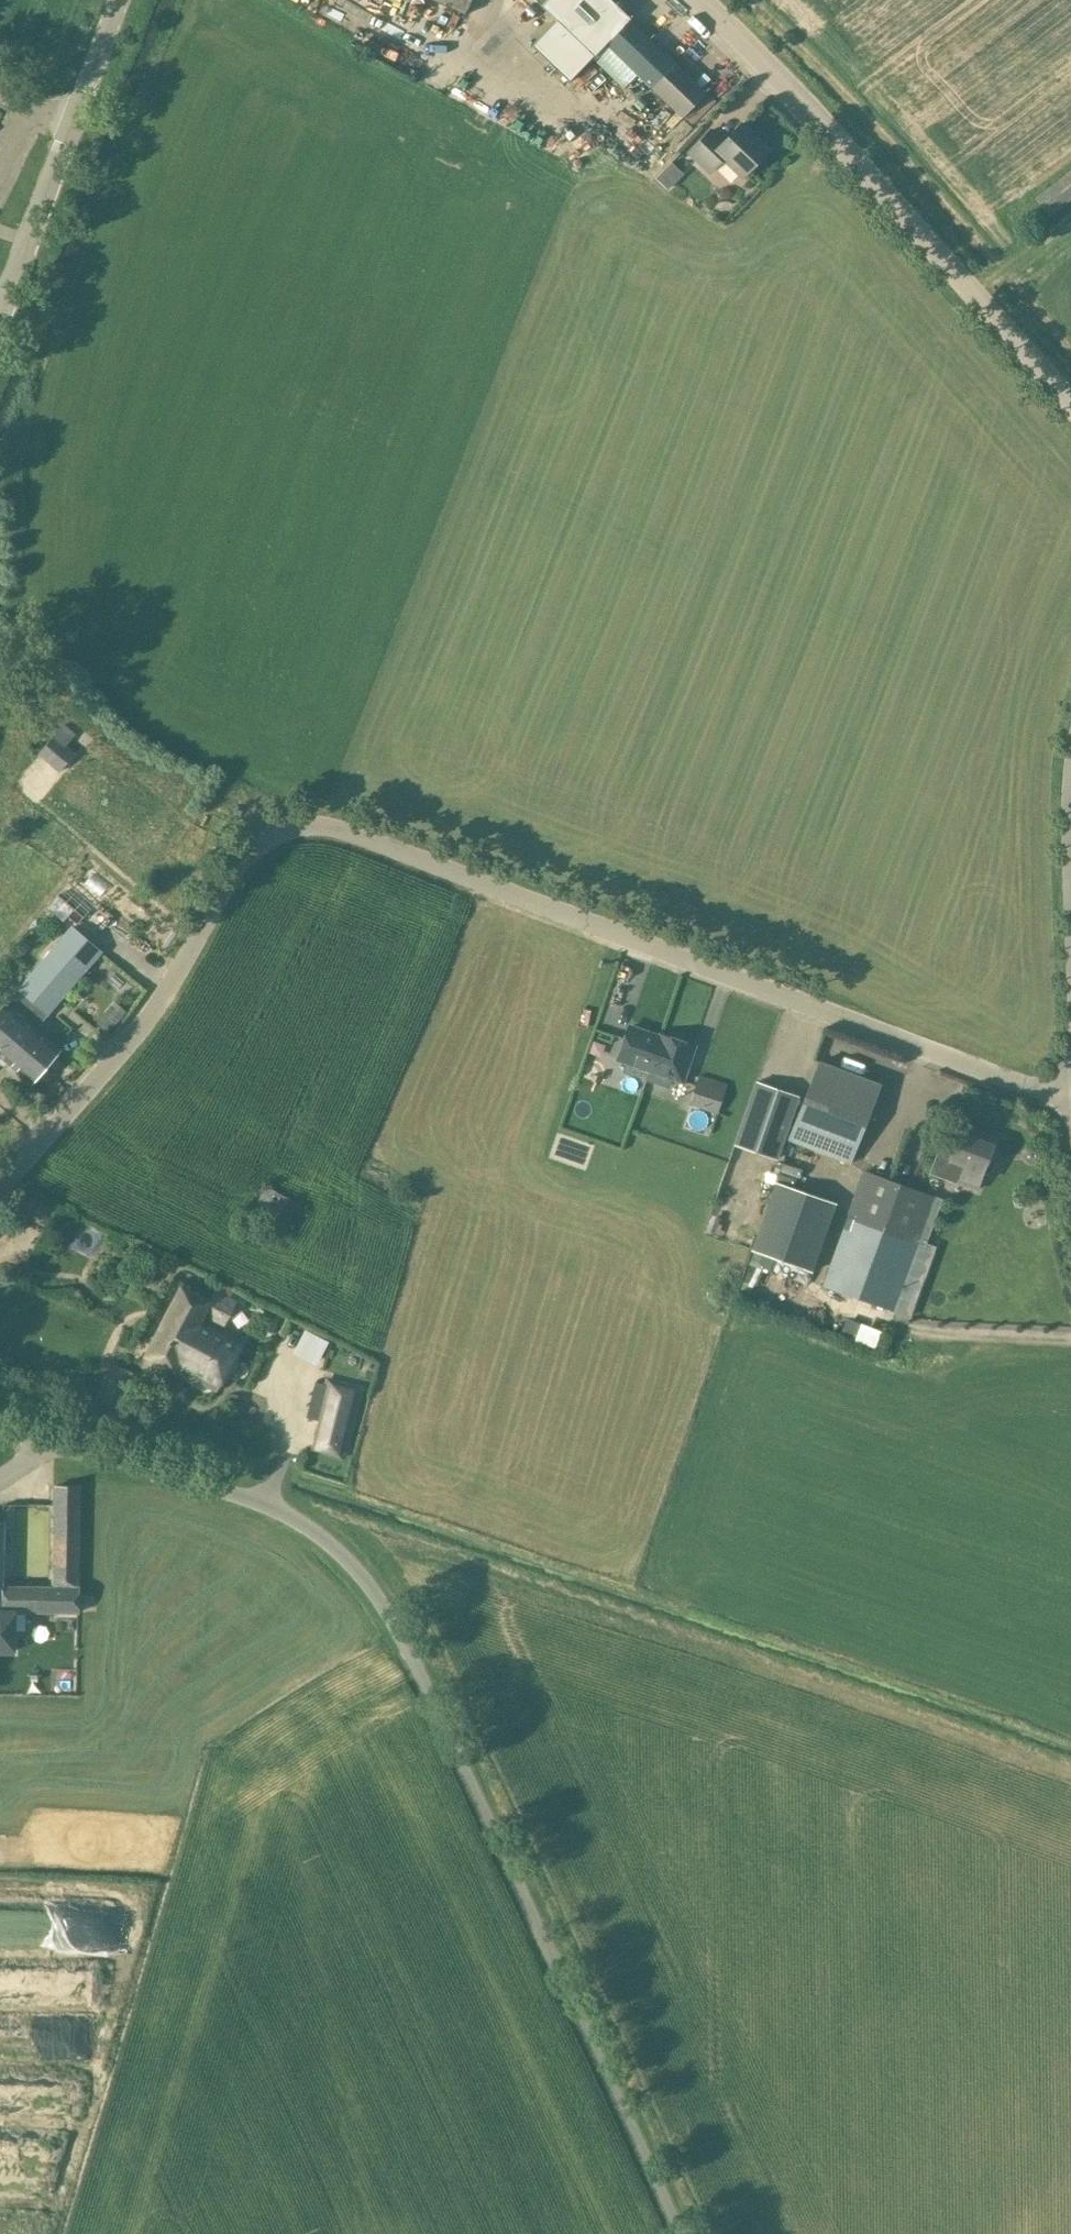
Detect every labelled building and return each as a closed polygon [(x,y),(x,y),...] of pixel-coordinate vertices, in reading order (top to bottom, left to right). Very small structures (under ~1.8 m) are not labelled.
[(365,8),(398,22),(408,0),(369,0),(365,8)] [(466,16),(473,0),(429,0),(466,16)] [(541,7),(555,20),(530,45),(568,81),(591,58),(623,89),(635,76),(682,120),(706,93),(629,20),(630,19),(611,0),(534,0),(541,7)] [(755,133),(751,135),(741,125),(723,144),(710,131),(690,153),(711,173),(724,159),(743,178),(768,151),(763,147),(765,143),(765,139),(763,135),(759,133),(755,133)] [(672,187),(684,171),(671,161),(659,177),(672,187)] [(1034,200),(1048,219),(1070,201),(1070,171),(1034,200)] [(40,752),(59,771),(77,754),(59,735),(40,752)] [(51,902),(79,926),(100,902),(73,877),(51,902)] [(16,991),(7,1002),(9,1004),(0,1013),(0,1057),(30,1085),(61,1051),(37,1029),(103,952),(71,926),(16,991)] [(97,1022),(110,1032),(128,1010),(115,1000),(97,1022)] [(646,1079),(660,1038),(629,1027),(618,1059),(628,1062),(624,1071),(646,1079)] [(660,1038),(646,1079),(668,1087),(672,1077),(681,1081),(693,1047),(660,1035),(660,1038)] [(788,1142),(848,1165),(880,1083),(820,1060),(788,1142)] [(700,1075),(690,1105),(717,1113),(726,1083),(700,1075)] [(777,1160),(799,1096),(755,1081),(733,1145),(777,1160)] [(994,1145),(976,1138),(977,1136),(975,1131),(966,1128),(962,1130),(960,1133),(954,1149),(940,1144),(929,1173),(956,1183),(977,1190),(983,1173),(987,1175),(992,1172),(995,1163),(993,1159),(989,1157),(994,1145)] [(938,1195),(867,1169),(850,1215),(847,1214),(821,1287),(894,1314),(938,1195)] [(767,1202),(751,1249),(813,1272),(837,1204),(775,1182),(767,1202)] [(290,1219),(296,1196),(266,1187),(259,1210),(290,1219)] [(143,1357),(176,1374),(217,1395),(246,1339),(224,1328),(237,1300),(230,1297),(234,1289),(219,1282),(209,1301),(181,1286),(143,1357)] [(864,1323),(859,1338),(879,1346),(885,1330),(864,1323)] [(306,1329),(294,1351),(318,1363),(329,1340),(306,1329)] [(346,1459),(365,1385),(330,1377),(311,1451),(346,1459)] [(13,1652),(13,1613),(53,1613),(53,1587),(2,1587),(4,1523),(0,1523),(0,1652),(13,1652)]
